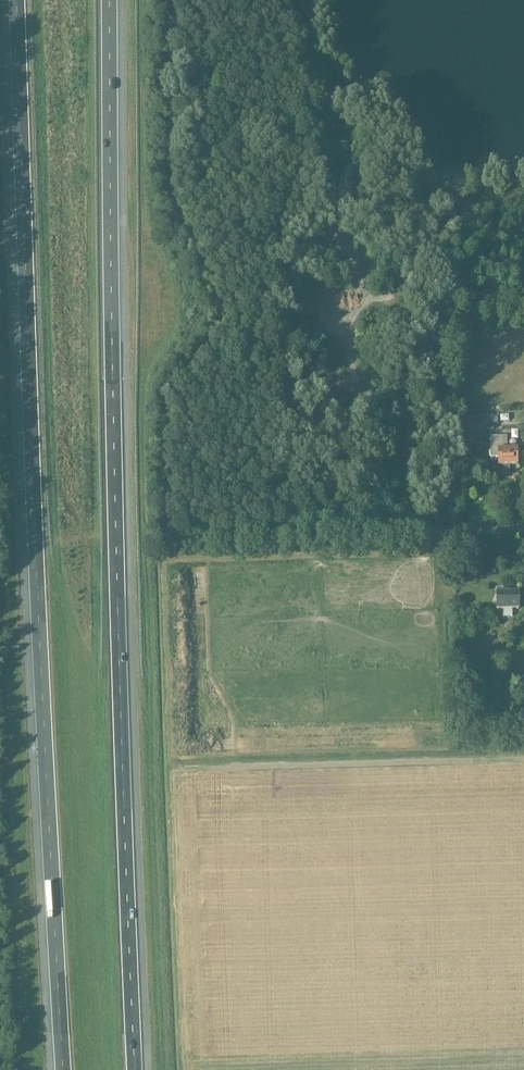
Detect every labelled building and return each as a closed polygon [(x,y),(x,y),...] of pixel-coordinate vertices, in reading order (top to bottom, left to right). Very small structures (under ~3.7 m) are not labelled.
[(497,465),(516,465),(516,449),(507,449),(506,436),(490,436),(490,457),(497,457),(497,465)] [(496,609),(518,609),(518,593),(496,594),(496,609)] [(523,610),(501,609),(500,620),(511,620),(511,616),(523,616),(523,610)]
